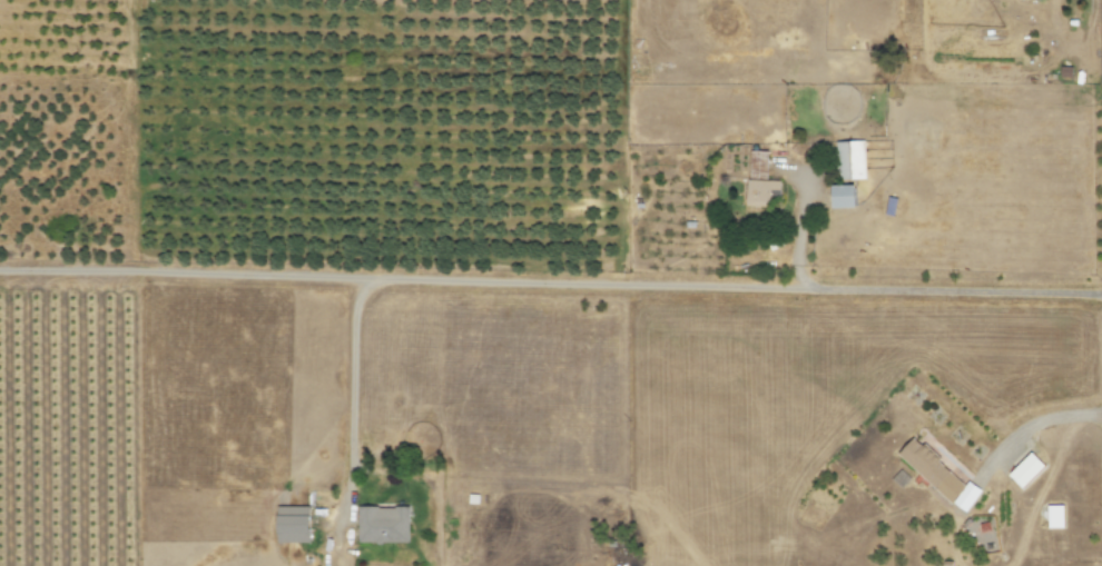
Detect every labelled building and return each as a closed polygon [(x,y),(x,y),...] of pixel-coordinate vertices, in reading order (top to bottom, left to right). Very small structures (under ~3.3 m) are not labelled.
[(863,141),(836,141),(837,180),(864,179),(863,141)] [(745,206),(769,206),(769,196),(778,196),(778,181),(766,181),(767,151),(748,151),(748,180),(745,180),(745,206)] [(830,185),(830,208),(854,207),(853,184),(830,185)] [(897,454),(962,513),(981,492),(968,481),(964,485),(912,437),(897,454)] [(1063,528),(1062,505),(1046,506),(1046,528),(1063,528)] [(308,543),(309,507),(276,506),(275,542),(308,543)] [(357,542),(407,543),(408,507),(357,507),(357,542)] [(977,553),(996,552),(994,521),(974,523),(977,553)]
